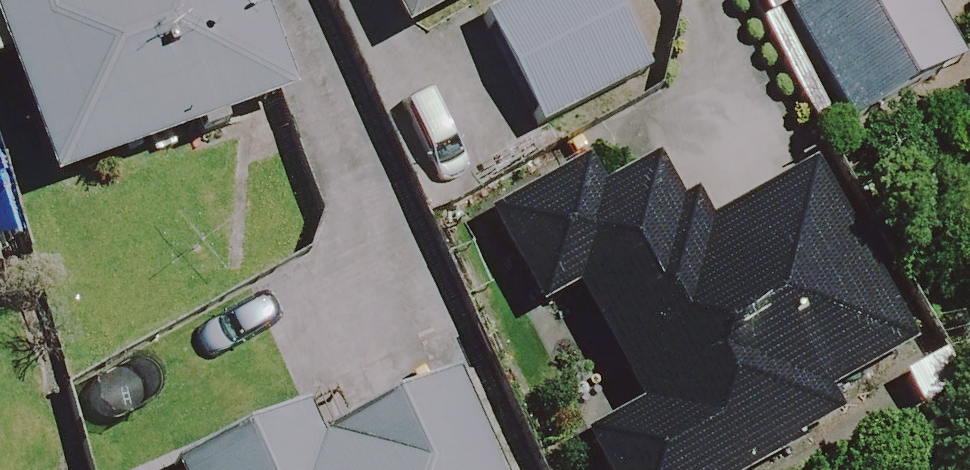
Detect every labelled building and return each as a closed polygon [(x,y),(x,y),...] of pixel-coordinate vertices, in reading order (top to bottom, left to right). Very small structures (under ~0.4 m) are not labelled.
[(237,0),(0,0),(0,55),(45,188),(274,110),(237,0)] [(399,40),(475,0),(378,0),(399,40)] [(600,0),(535,0),(481,28),(536,135),(642,81),(600,0)] [(843,133),(951,74),(911,0),(770,0),(843,133)] [(834,392),(906,361),(867,284),(863,286),(812,186),(697,246),(635,125),(469,226),(538,340),(584,312),(630,419),(588,437),(602,469),(786,469),(823,454),(855,440),(834,392)] [(448,383),(284,459),(261,469),(488,469),(448,383)]
